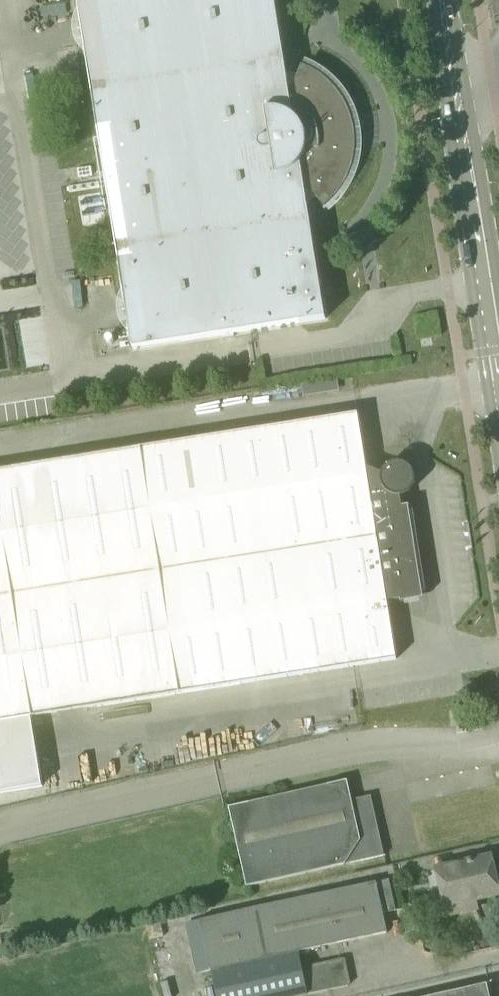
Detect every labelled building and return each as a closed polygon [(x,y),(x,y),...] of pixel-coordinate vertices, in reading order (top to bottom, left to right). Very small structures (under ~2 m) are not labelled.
[(325,210),(327,208),(332,205),(336,201),(339,196),(343,192),(346,187),(347,184),(350,179),(352,174),(354,169),(354,166),(356,160),(357,155),(357,149),(357,143),(355,143),(353,132),(351,120),(353,119),(352,114),(351,111),(348,106),(345,101),(342,96),(341,94),(337,89),(333,85),(331,83),(327,80),(322,76),(320,74),(315,71),(310,69),(305,67),(302,66),(298,77),(287,73),(275,0),(76,0),(132,350),(326,319),(308,207),(318,201),(325,210)] [(9,370),(2,327),(0,327),(0,372),(9,370)] [(354,666),(397,659),(388,602),(417,597),(401,496),(409,493),(412,491),(415,485),(416,481),(415,475),(412,469),(407,464),(401,462),(392,464),(387,466),(382,473),(367,467),(358,414),(141,448),(0,470),(0,723),(354,666)] [(385,856),(372,796),(352,800),(347,781),(229,807),(247,886),(385,856)] [(435,868),(447,918),(480,911),(477,900),(498,895),(498,888),(492,855),(435,868)] [(253,908),(187,924),(198,973),(211,970),(217,995),(305,995),(308,995),(352,986),(346,959),(303,968),(300,951),(388,932),(384,912),(396,910),(390,879),(253,908)] [(448,958),(452,945),(437,939),(432,953),(448,958)] [(437,995),(490,995),(487,985),(437,995)]
